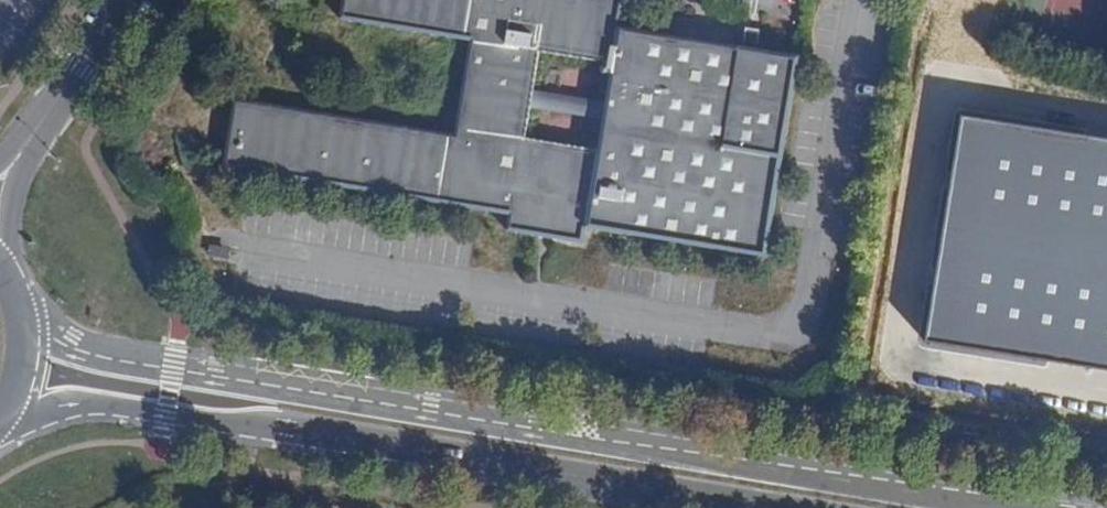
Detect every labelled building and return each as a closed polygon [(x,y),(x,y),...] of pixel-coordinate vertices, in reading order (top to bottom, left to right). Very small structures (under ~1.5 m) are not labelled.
[(340,20),(470,40),(455,135),(234,99),(223,166),(510,215),(506,231),(583,243),(587,227),(766,256),(799,56),(620,27),(624,0),(343,0),(340,20)] [(925,339),(1106,370),(1106,125),(965,101),(925,339)]
